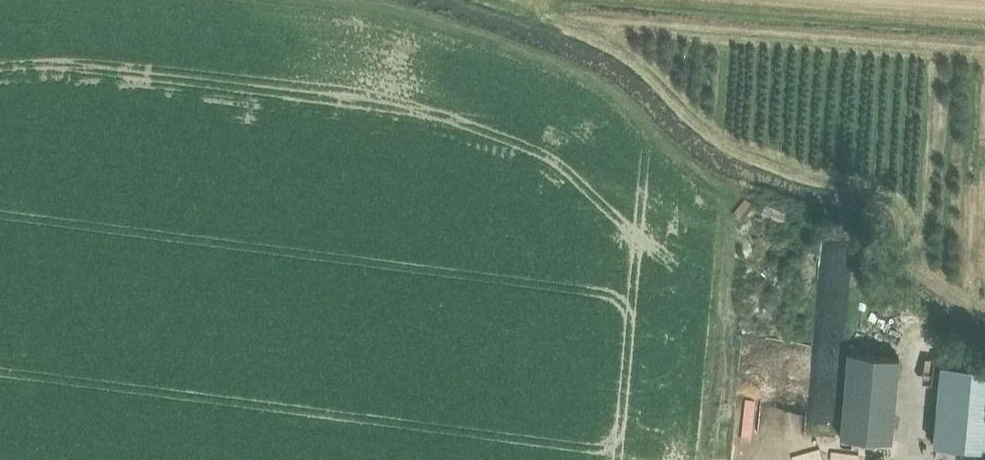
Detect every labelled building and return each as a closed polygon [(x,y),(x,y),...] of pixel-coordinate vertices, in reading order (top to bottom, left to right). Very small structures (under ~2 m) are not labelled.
[(819,255),(844,259),(846,243),(821,239),(819,255)] [(818,302),(815,337),(830,339),(829,348),(840,349),(845,304),(818,302)] [(892,441),(899,358),(848,353),(840,436),(892,441)] [(932,445),(984,449),(984,367),(939,363),(932,445)]
